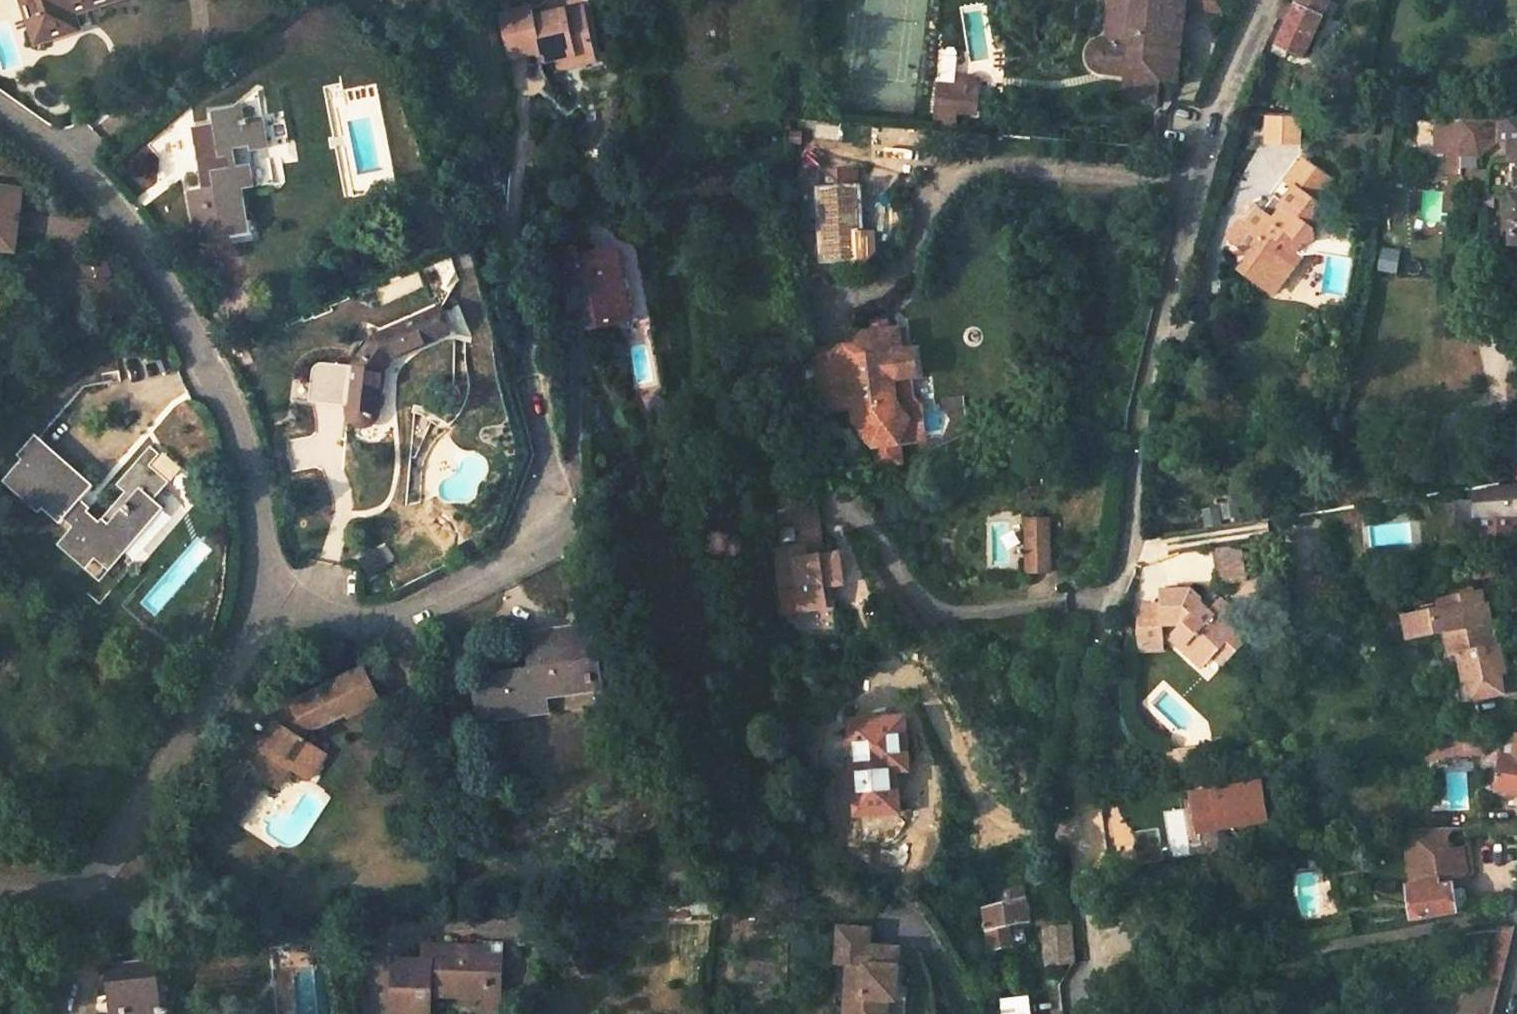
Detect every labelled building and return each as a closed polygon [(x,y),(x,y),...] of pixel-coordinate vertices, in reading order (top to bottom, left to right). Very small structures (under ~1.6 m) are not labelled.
[(32,38),(74,26),(68,12),(93,5),(91,1),(96,0),(19,0),(32,38)] [(1128,42),(1104,39),(1101,39),(1096,41),(1092,43),(1089,46),(1087,50),(1086,53),(1086,58),(1087,62),(1088,66),(1092,70),(1095,72),(1100,74),(1124,77),(1156,81),(1174,83),(1185,0),(1134,0),(1128,42)] [(1134,0),(1110,0),(1104,39),(1128,42),(1134,0)] [(1302,60),(1329,1),(1326,0),(1299,0),(1296,5),(1287,0),(1283,0),(1279,10),(1276,17),(1288,23),(1276,48),(1302,60)] [(518,10),(526,55),(545,51),(547,61),(563,58),(598,50),(589,6),(538,15),(536,6),(518,10)] [(600,60),(598,50),(563,58),(564,67),(600,60)] [(1124,77),(1121,100),(1153,104),(1156,81),(1124,77)] [(935,120),(957,122),(958,112),(977,113),(979,92),(938,87),(935,120)] [(191,193),(201,240),(240,231),(231,187),(243,184),(238,165),(243,164),(239,147),(267,141),(261,111),(235,116),(232,105),(208,110),(210,122),(191,125),(196,152),(207,156),(210,172),(201,174),(205,190),(191,193)] [(1514,125),(1514,122),(1516,108),(1486,107),(1486,121),(1435,119),(1434,153),(1444,153),(1460,154),(1461,159),(1479,160),(1497,142),(1512,143),(1512,163),(1516,162),(1516,125),(1514,125)] [(1270,141),(1300,142),(1301,115),(1271,114),(1270,141)] [(957,122),(935,120),(934,130),(956,132),(957,122)] [(1460,178),(1461,159),(1460,154),(1444,153),(1443,177),(1460,178)] [(1249,268),(1278,288),(1303,251),(1298,247),(1304,239),(1316,237),(1318,225),(1328,226),(1327,232),(1355,236),(1356,231),(1333,215),(1343,200),(1322,185),(1327,178),(1299,158),(1285,178),(1293,184),(1283,199),(1274,192),(1263,209),(1260,207),(1250,220),(1244,216),(1230,236),(1257,256),(1249,268)] [(818,250),(819,262),(851,262),(850,244),(857,244),(855,198),(858,198),(856,176),(821,178),(822,200),(826,200),(828,250),(818,250)] [(16,255),(27,197),(0,192),(0,253),(16,255)] [(1324,254),(1346,258),(1352,259),(1355,236),(1327,232),(1328,226),(1318,225),(1316,237),(1304,239),(1298,247),(1303,251),(1324,254)] [(581,273),(591,321),(631,313),(616,244),(577,251),(575,240),(553,243),(560,277),(581,273)] [(1401,252),(1384,250),(1381,272),(1397,275),(1401,252)] [(376,338),(355,369),(353,414),(353,415),(354,418),(356,419),(358,421),(360,422),(362,422),(364,421),(367,420),(368,418),(369,416),(370,414),(371,394),(379,394),(379,375),(389,363),(444,344),(436,319),(376,338)] [(872,336),(875,335),(880,339),(884,334),(887,334),(886,324),(871,326),(872,336)] [(904,332),(899,333),(904,383),(893,384),(895,407),(900,414),(919,411),(911,401),(909,382),(917,381),(914,354),(906,355),(904,332)] [(906,418),(921,416),(920,411),(919,411),(900,414),(895,407),(893,384),(904,383),(899,333),(887,334),(884,334),(880,339),(875,335),(872,336),(862,337),(857,343),(857,348),(811,353),(818,415),(851,412),(852,424),(871,452),(874,475),(900,472),(898,449),(924,446),(923,437),(904,439),(902,426),(907,425),(906,418)] [(77,567),(90,551),(102,562),(104,560),(154,504),(144,495),(155,484),(141,471),(131,462),(111,484),(120,492),(93,522),(82,512),(85,508),(76,500),(84,492),(31,444),(12,465),(25,476),(13,490),(53,526),(58,521),(67,529),(52,545),(77,567)] [(131,462),(141,471),(155,456),(144,447),(131,462)] [(13,490),(25,476),(12,465),(0,479),(0,480),(13,490)] [(1478,517),(1516,516),(1516,487),(1477,493),(1478,517)] [(807,587),(810,606),(835,601),(831,580),(839,579),(851,577),(846,546),(830,548),(825,516),(807,518),(811,543),(796,544),(783,546),(790,590),(807,587)] [(1478,517),(1479,547),(1516,546),(1516,516),(1478,517)] [(796,544),(811,543),(807,518),(793,520),(796,544)] [(1046,521),(1025,520),(1026,571),(1047,570),(1046,521)] [(1240,582),(1235,547),(1208,551),(1212,586),(1240,582)] [(839,579),(831,580),(835,601),(842,600),(839,579)] [(1439,607),(1403,614),(1408,635),(1443,629),(1449,628),(1453,652),(1447,654),(1456,704),(1499,696),(1494,666),(1500,665),(1497,647),(1493,648),(1485,605),(1480,605),(1478,591),(1437,599),(1439,607)] [(1135,622),(1136,653),(1159,652),(1158,627),(1171,626),(1175,628),(1170,633),(1184,645),(1177,652),(1190,665),(1201,666),(1207,659),(1217,649),(1227,658),(1240,645),(1220,625),(1228,617),(1213,602),(1201,615),(1193,617),(1190,614),(1195,609),(1195,602),(1185,592),(1155,594),(1156,607),(1140,608),(1135,622)] [(477,711),(497,707),(498,714),(505,712),(548,707),(546,691),(604,682),(594,625),(524,635),(529,665),(490,671),(493,687),(474,689),(477,711)] [(1447,654),(1453,652),(1449,628),(1443,629),(1447,654)] [(1164,640),(1177,652),(1184,645),(1170,633),(1164,640)] [(1227,658),(1217,649),(1207,659),(1218,669),(1227,658)] [(229,791),(231,793),(248,768),(274,786),(288,766),(306,778),(323,753),(301,737),(308,727),(310,729),(312,730),(315,730),(317,730),(319,729),(320,728),(351,712),(355,714),(383,699),(364,665),(291,705),(296,709),(285,726),(279,722),(266,741),(249,738),(233,760),(227,756),(210,779),(229,791)] [(902,717),(844,722),(852,813),(861,811),(896,808),(892,767),(906,766),(902,717)] [(1495,790),(1516,793),(1516,735),(1513,757),(1501,755),(1495,790)] [(1477,736),(1421,743),(1423,759),(1478,752),(1477,736)] [(1170,763),(1171,772),(1205,768),(1203,751),(1169,755),(1170,763)] [(1170,763),(1161,764),(1162,773),(1171,772),(1170,763)] [(1268,822),(1261,785),(1195,797),(1202,833),(1268,822)] [(223,802),(231,813),(240,799),(231,793),(229,791),(223,802)] [(223,802),(217,809),(228,817),(231,813),(223,802)] [(223,825),(228,817),(217,809),(211,818),(223,825)] [(1171,830),(1190,826),(1186,809),(1167,813),(1171,830)] [(1405,837),(1406,845),(1449,839),(1451,851),(1462,849),(1466,874),(1463,878),(1451,879),(1452,887),(1466,885),(1472,876),(1466,828),(1462,828),(1405,837)] [(1406,845),(1417,921),(1467,912),(1464,891),(1453,892),(1452,887),(1451,879),(1463,878),(1466,874),(1462,849),(1451,851),(1449,839),(1406,845)] [(1029,923),(1020,886),(990,894),(993,907),(980,910),(986,934),(991,951),(1004,948),(1000,929),(1021,925),(1029,923)] [(908,997),(903,997),(904,985),(918,986),(923,948),(891,944),(893,927),(861,923),(856,959),(868,961),(862,1013),(906,1013),(908,997)] [(1000,929),(1004,948),(1025,944),(1021,925),(1000,929)] [(1042,925),(1044,968),(1071,967),(1070,962),(1068,925),(1042,925)] [(1501,981),(1515,927),(1498,930),(1486,977),(1501,981)] [(462,994),(462,999),(482,999),(496,999),(496,989),(500,989),(500,982),(506,982),(506,959),(494,958),(494,952),(432,951),(431,965),(402,964),(402,1013),(439,1013),(440,994),(462,994)] [(118,1013),(170,1013),(169,1010),(161,1010),(157,964),(114,968),(118,1013)] [(506,982),(500,982),(500,989),(496,989),(496,999),(482,999),(482,1013),(505,1013),(506,982)] [(918,986),(904,985),(903,997),(908,997),(917,998),(918,986)] [(998,1002),(999,1013),(1025,1013),(1024,1000),(998,1002)]
